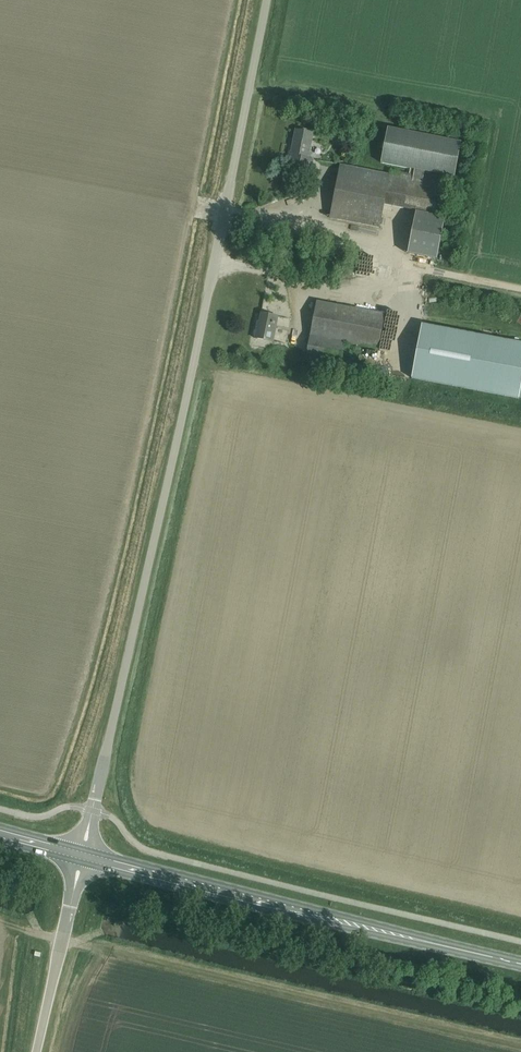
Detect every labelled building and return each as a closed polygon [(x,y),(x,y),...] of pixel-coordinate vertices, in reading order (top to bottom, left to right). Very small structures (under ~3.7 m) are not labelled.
[(340,130),(332,129),(331,140),(333,141),(339,141),(340,130)] [(409,175),(433,180),(434,173),(453,177),(459,142),(387,129),(381,164),(410,169),(409,175)] [(311,159),(314,140),(311,140),(312,134),(295,130),(291,153),(290,152),(287,165),(311,170),(313,160),(311,159)] [(389,175),(340,166),(330,218),(379,228),(384,205),(389,175)] [(389,175),(384,205),(436,215),(442,181),(433,180),(409,175),(390,171),(389,175)] [(416,213),(408,254),(437,260),(445,218),(416,213)] [(316,302),(310,336),(344,343),(378,349),(384,315),(316,302)] [(273,342),(278,317),(261,314),(258,326),(257,326),(254,338),(273,342)] [(422,326),(411,380),(518,401),(520,386),(520,346),(422,326)] [(250,345),(254,335),(245,332),(242,342),(250,345)] [(340,365),(344,343),(310,336),(306,358),(340,365)]
